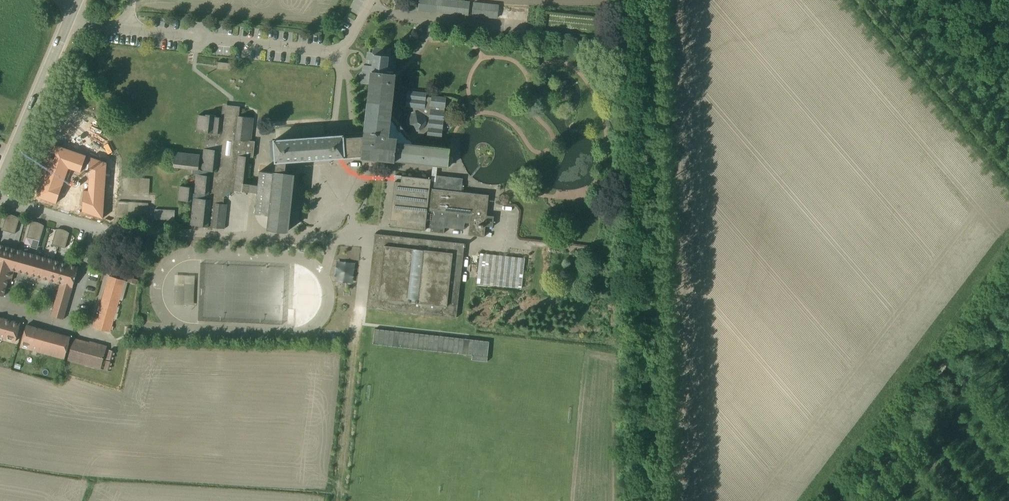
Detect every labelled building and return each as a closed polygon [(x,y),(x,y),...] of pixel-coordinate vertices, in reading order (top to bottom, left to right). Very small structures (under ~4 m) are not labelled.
[(419,12),(469,17),(470,3),(443,0),(420,0),(419,12)] [(499,6),(474,4),(473,17),(498,19),(499,6)] [(87,49),(80,46),(76,54),(83,57),(87,49)] [(396,74),(394,73),(395,56),(391,55),(391,50),(373,48),(372,53),(367,52),(365,66),(363,66),(362,73),(361,83),(369,84),(364,137),(362,155),(361,162),(448,171),(449,149),(442,147),(445,97),(426,96),(426,93),(407,91),(406,107),(412,109),(413,111),(410,114),(407,119),(407,125),(410,129),(412,132),(409,141),(407,141),(391,121),(396,74)] [(232,64),(217,62),(216,70),(232,71),(232,64)] [(233,191),(257,193),(258,186),(247,184),(248,177),(251,178),(252,164),(249,164),(250,158),(253,158),(255,142),(251,141),(253,131),(254,118),(239,117),(240,107),(230,106),(222,105),(221,118),(215,117),(215,116),(205,115),(205,116),(198,115),(196,131),(205,132),(203,155),(174,152),(173,168),(192,170),(192,176),(196,176),(194,188),(179,186),(177,201),(192,202),(190,226),(223,229),(226,204),(223,204),(224,198),(233,191)] [(259,172),(258,186),(257,193),(254,215),(269,216),(266,231),(288,233),(295,174),(285,173),(286,162),(362,155),(364,137),(344,139),(344,135),(274,140),(275,166),(276,166),(275,172),(273,172),(273,173),(270,174),(259,172)] [(384,170),(369,168),(363,223),(378,225),(384,170)] [(463,231),(464,223),(469,223),(467,236),(484,238),(485,226),(492,227),(493,217),(486,216),(489,196),(461,192),(462,179),(435,176),(435,182),(429,182),(430,179),(394,175),(388,227),(424,231),(424,229),(429,229),(429,233),(443,234),(444,229),(463,231)] [(150,179),(129,178),(128,194),(150,195),(150,179)] [(148,204),(117,202),(116,218),(147,220),(148,204)] [(174,211),(155,210),(154,220),(174,221),(174,211)] [(6,216),(1,231),(15,234),(19,220),(13,218),(12,216),(11,218),(6,216)] [(30,223),(26,238),(39,242),(44,227),(38,225),(37,223),(36,225),(30,223)] [(56,230),(52,245),(65,249),(69,234),(63,232),(63,231),(62,231),(62,232),(56,230)] [(466,245),(375,235),(370,279),(367,308),(457,319),(466,245)] [(3,297),(8,281),(11,282),(14,272),(59,285),(50,316),(63,320),(78,268),(0,246),(0,296),(3,297)] [(526,259),(481,254),(477,286),(522,291),(526,259)] [(175,275),(173,307),(193,308),(194,276),(175,275)] [(120,300),(125,281),(109,276),(94,329),(110,333),(120,300)] [(125,281),(120,300),(122,301),(128,282),(136,285),(137,280),(128,278),(127,282),(125,281)] [(15,342),(20,324),(0,318),(0,338),(15,342)] [(26,325),(20,348),(64,360),(71,337),(26,325)] [(83,366),(89,343),(74,339),(68,361),(83,366)] [(89,343),(83,366),(100,370),(106,347),(89,343)]
